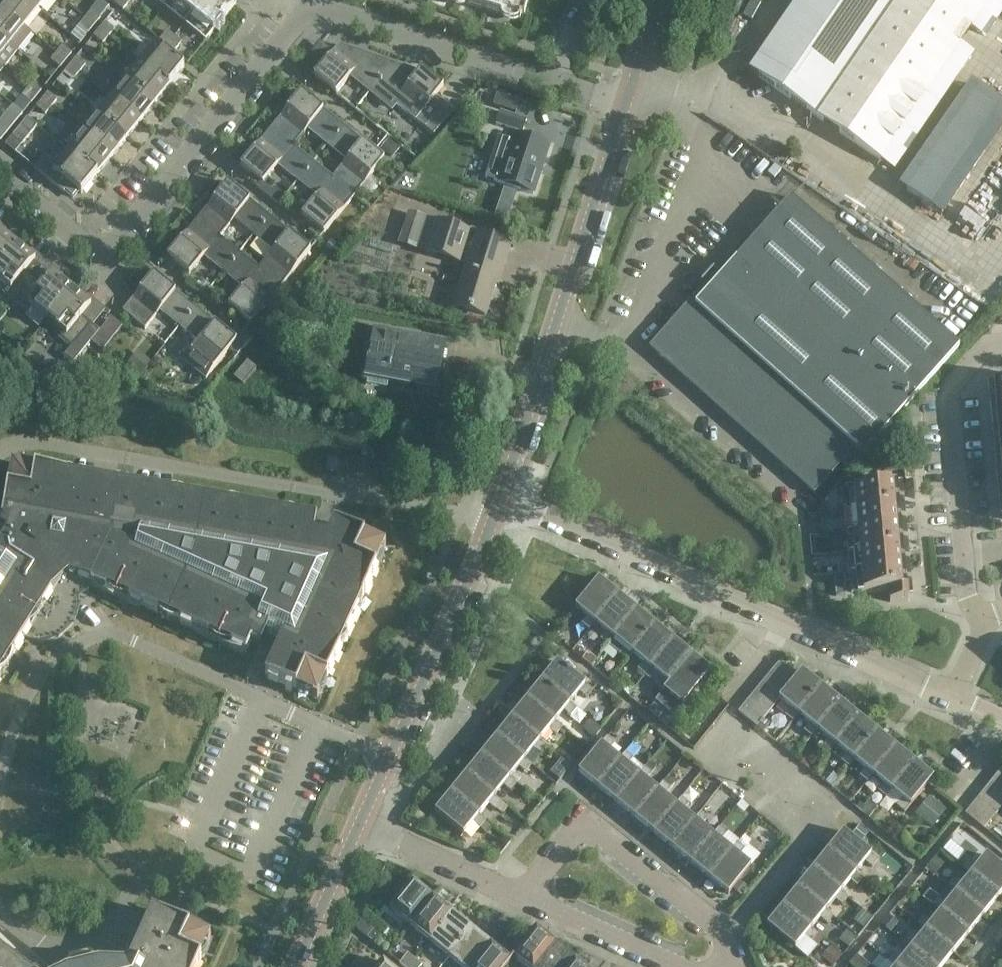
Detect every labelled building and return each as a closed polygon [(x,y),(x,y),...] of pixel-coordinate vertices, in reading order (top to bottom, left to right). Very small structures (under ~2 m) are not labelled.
[(25,0),(0,0),(0,9),(24,28),(38,11),(25,0)] [(38,11),(47,0),(25,0),(38,11)] [(123,11),(131,2),(129,0),(109,0),(123,11)] [(209,38),(236,4),(231,0),(227,0),(227,1),(225,0),(162,0),(209,38)] [(466,4),(501,15),(503,10),(520,15),(518,20),(520,21),(521,15),(524,16),(529,0),(467,0),(466,4)] [(999,0),(798,0),(749,71),(895,172),(975,56),(961,47),(972,31),(982,38),(992,21),(997,23),(1001,16),(1001,2),(999,0)] [(0,9),(0,39),(9,46),(24,28),(0,9)] [(95,27),(101,19),(92,12),(85,19),(95,27)] [(95,27),(85,19),(80,26),(89,34),(95,27)] [(115,30),(106,23),(99,31),(109,38),(115,30)] [(109,38),(99,31),(94,37),(103,45),(109,38)] [(160,41),(175,53),(182,43),(168,32),(160,41)] [(0,39),(0,58),(9,46),(0,39)] [(156,46),(141,64),(168,86),(183,68),(156,46)] [(352,76),(370,91),(392,64),(338,46),(314,75),(337,94),(352,76)] [(57,55),(66,62),(72,55),(63,47),(57,55)] [(51,61),(61,69),(66,62),(57,55),(51,61)] [(86,66),(77,58),(71,66),(80,74),(86,66)] [(141,64),(127,82),(154,104),(168,86),(141,64)] [(418,72),(392,64),(370,91),(392,110),(395,105),(414,121),(443,86),(421,68),(418,72)] [(80,74),(71,66),(57,83),(66,91),(80,74)] [(28,90),(37,98),(44,90),(34,82),(28,90)] [(127,82),(112,100),(140,122),(154,104),(127,82)] [(22,97),(32,105),(37,98),(28,90),(22,97)] [(301,91),(271,127),(295,146),(310,127),(328,142),(342,124),(301,91)] [(42,102),(51,109),(58,101),(48,94),(42,102)] [(516,113),(520,102),(497,95),(493,106),(516,113)] [(112,100),(98,118),(125,140),(140,122),(112,100)] [(42,102),(40,104),(36,108),(46,116),(51,109),(42,102)] [(24,115),(13,107),(0,123),(0,129),(7,135),(24,115)] [(523,132),(527,120),(500,112),(496,124),(523,132)] [(98,118),(83,136),(111,158),(125,140),(98,118)] [(38,127),(28,119),(12,139),(22,147),(38,127)] [(384,158),(342,124),(328,142),(348,158),(333,177),(354,195),(384,158)] [(280,164),(298,179),(313,161),(295,146),(271,127),(241,165),(264,184),(280,164)] [(533,194),(549,145),(513,133),(497,182),(533,194)] [(83,136),(69,153),(96,176),(111,158),(83,136)] [(45,157),(35,170),(63,193),(65,191),(72,197),(77,191),(81,194),(96,176),(69,153),(57,168),(45,157)] [(354,195),(333,177),(313,161),(298,179),(318,195),(302,215),(324,232),(354,195)] [(227,181),(198,217),(221,236),(237,217),(255,232),(269,215),(227,181)] [(391,209),(397,201),(405,207),(412,198),(395,185),(382,202),(391,209)] [(958,348),(793,200),(790,197),(736,257),(732,254),(648,348),(813,495),(841,464),(848,471),(958,348)] [(485,316),(507,244),(477,235),(477,233),(476,230),(472,229),(469,230),(469,232),(408,213),(399,243),(467,264),(454,306),(485,316)] [(310,249),(269,215),(255,232),(275,248),(259,267),(281,286),(310,249)] [(221,236),(198,217),(166,255),(190,274),(206,255),(224,270),(239,251),(221,236)] [(15,245),(0,232),(0,264),(15,245)] [(15,245),(0,264),(0,282),(9,289),(6,293),(16,301),(34,278),(27,272),(36,261),(15,245)] [(259,267),(239,251),(224,270),(244,286),(228,305),(250,323),(281,286),(259,267)] [(161,309),(180,324),(193,307),(152,273),(122,310),(145,328),(161,309)] [(44,286),(34,278),(16,301),(26,310),(30,306),(47,320),(71,290),(53,275),(44,286)] [(92,307),(71,290),(47,320),(67,336),(63,340),(72,347),(91,324),(83,318),(92,307)] [(235,341),(193,307),(180,324),(199,340),(183,359),(205,377),(235,341)] [(103,352),(123,327),(112,318),(92,343),(103,352)] [(366,379),(368,380),(367,386),(388,390),(389,384),(437,392),(446,342),(375,330),(366,379)] [(244,333),(230,349),(238,356),(252,340),(244,333)] [(145,372),(154,361),(145,354),(136,365),(145,372)] [(256,368),(246,359),(233,374),(243,383),(256,368)] [(38,376),(46,382),(51,376),(42,370),(38,376)] [(347,460),(329,459),(330,472),(347,473),(347,460)] [(20,644),(22,645),(24,641),(28,635),(31,636),(40,637),(48,637),(56,634),(63,629),(68,622),(72,614),(74,606),(73,597),(81,590),(90,584),(107,595),(125,603),(145,608),(192,629),(192,630),(205,638),(218,645),(233,650),(247,654),(248,653),(246,652),(251,642),(260,647),(258,652),(273,658),(265,677),(317,700),(386,546),(334,523),(327,537),(314,535),(317,520),(234,505),(235,500),(233,500),(233,501),(226,501),(220,503),(190,498),(185,494),(179,492),(179,490),(177,490),(177,492),(174,491),(171,491),(165,493),(135,488),(133,486),(129,484),(124,482),(124,480),(122,480),(122,482),(115,482),(112,482),(109,483),(80,478),(78,476),(74,474),(69,472),(69,470),(67,470),(66,475),(35,470),(29,467),(23,466),(17,467),(12,466),(11,471),(8,477),(7,483),(8,489),(2,522),(1,530),(0,529),(0,676),(20,644)] [(848,491),(857,595),(889,593),(890,603),(908,601),(898,487),(848,491)] [(844,575),(835,576),(837,597),(846,596),(844,575)] [(576,608),(587,617),(577,630),(584,636),(595,623),(618,595),(599,579),(576,608)] [(618,595),(595,623),(606,632),(600,639),(608,646),(636,610),(618,595)] [(632,654),(655,625),(636,610),(608,646),(626,661),(632,654)] [(655,625),(632,654),(643,663),(637,670),(638,670),(633,676),(640,681),(673,641),(655,625)] [(574,639),(568,640),(564,644),(572,650),(578,642),(574,639)] [(673,641),(640,681),(640,682),(651,669),(662,678),(656,685),(663,691),(669,683),(692,656),(673,641)] [(692,656),(669,683),(680,693),(674,700),(682,707),(711,671),(692,656)] [(772,672),(790,686),(798,676),(780,661),(772,672)] [(557,662),(541,681),(571,705),(579,694),(586,699),(597,685),(585,675),(580,681),(557,662)] [(798,715),(821,686),(802,671),(798,676),(790,686),(782,697),(780,700),(791,709),(785,716),(791,722),(792,722),(798,715)] [(763,682),(782,697),(790,686),(772,672),(763,682)] [(571,705),(541,681),(526,700),(555,723),(564,712),(571,718),(577,710),(571,705)] [(755,692),(773,707),(780,700),(782,697),(763,682),(755,692)] [(821,686),(798,715),(810,724),(804,731),(811,737),(817,730),(840,702),(821,686)] [(755,692),(747,703),(765,718),(773,707),(755,692)] [(642,694),(636,702),(644,709),(650,701),(642,694)] [(227,698),(225,703),(238,709),(240,704),(227,698)] [(555,723),(526,700),(511,719),(540,742),(549,731),(556,737),(562,729),(555,723)] [(840,702),(817,730),(828,739),(822,746),(829,752),(858,717),(840,702)] [(756,728),(765,718),(747,703),(738,713),(756,728)] [(221,714),(233,719),(235,714),(223,709),(221,714)] [(672,718),(663,711),(657,718),(666,726),(672,718)] [(858,717),(829,752),(830,753),(836,745),(847,754),(841,762),(848,767),(877,732),(858,717)] [(547,747),(540,742),(511,719),(496,737),(525,760),(534,749),(541,755),(547,747)] [(877,732),(848,767),(849,768),(854,761),(865,769),(859,776),(866,782),(895,747),(877,732)] [(525,760),(496,737),(481,756),(510,779),(518,768),(531,778),(537,770),(525,760)] [(607,738),(579,773),(598,789),(621,760),(609,751),(615,744),(607,738)] [(621,760),(598,789),(617,804),(649,763),(639,775),(628,766),(641,750),(634,744),(621,760)] [(895,747),(866,782),(867,783),(873,776),(884,785),(878,792),(885,797),(914,762),(895,747)] [(510,779),(481,756),(466,774),(495,798),(504,787),(510,792),(517,784),(510,779)] [(570,768),(561,761),(552,772),(561,779),(570,768)] [(914,762),(885,797),(886,798),(892,791),(902,799),(896,806),(904,813),(933,778),(914,762)] [(649,763),(617,804),(635,819),(658,790),(646,781),(656,769),(649,763)] [(697,780),(702,783),(707,782),(711,778),(703,772),(697,780)] [(998,773),(990,783),(1001,793),(1001,776),(998,773)] [(495,798),(466,774),(451,793),(480,816),(488,805),(495,811),(497,809),(503,814),(508,809),(494,798),(495,798)] [(831,788),(839,778),(833,774),(826,783),(831,788)] [(1001,805),(1001,793),(990,783),(982,794),(1000,808),(1001,805)] [(658,790),(635,819),(654,834),(676,805),(665,796),(671,790),(663,784),(658,790)] [(480,816),(451,793),(435,812),(464,835),(473,824),(487,835),(493,827),(480,816)] [(933,825),(948,808),(932,794),(917,811),(933,825)] [(992,818),(1000,808),(982,794),(974,804),(992,818)] [(676,805),(654,834),(672,849),(701,814),(700,814),(695,820),(684,811),(689,805),(682,799),(676,805)] [(862,812),(869,818),(876,809),(869,803),(862,812)] [(701,814),(672,849),(691,864),(713,836),(702,827),(708,820),(707,819),(713,812),(714,808),(709,804),(701,814)] [(983,828),(992,818),(974,804),(965,814),(983,828)] [(713,836),(691,864),(709,879),(732,851),(721,842),(727,835),(719,829),(713,836)] [(843,832),(828,851),(863,879),(864,879),(857,873),(866,862),(873,868),(879,860),(843,832)] [(732,851),(709,879),(729,895),(736,886),(743,892),(753,880),(745,874),(761,855),(749,845),(745,850),(737,844),(732,851)] [(863,879),(828,851),(813,869),(848,898),(849,898),(842,892),(851,881),(858,886),(863,879)] [(962,868),(970,874),(998,897),(1001,892),(1001,868),(985,855),(976,867),(968,861),(962,868)] [(943,865),(936,859),(928,868),(936,875),(943,865)] [(848,898),(813,869),(798,888),(838,921),(839,920),(827,911),(836,899),(843,905),(848,898)] [(998,897),(970,874),(961,885),(954,879),(948,887),(955,893),(983,915),(998,897)] [(391,909),(411,926),(433,898),(414,882),(391,909)] [(838,921),(798,888),(783,907),(823,939),(823,938),(812,929),(821,918),(833,928),(838,921)] [(983,915),(955,893),(946,904),(933,893),(927,901),(940,912),(968,934),(983,915)] [(433,898),(411,926),(430,941),(453,913),(433,898)] [(823,939),(783,907),(767,926),(796,949),(806,937),(817,946),(823,939)] [(201,959),(206,954),(208,949),(209,942),(211,938),(206,935),(201,931),(196,929),(189,928),(183,925),(172,920),(152,911),(133,954),(129,955),(127,960),(128,964),(130,964),(129,966),(198,966),(201,959)] [(968,934),(940,912),(931,923),(920,914),(914,921),(925,930),(953,953),(968,934)] [(453,913),(430,941),(449,957),(472,929),(453,913)] [(889,915),(881,925),(890,932),(898,923),(889,915)] [(376,928),(368,938),(375,944),(383,934),(376,928)] [(536,928),(513,956),(527,966),(537,966),(556,944),(536,928)] [(449,957),(462,966),(473,966),(491,945),(472,929),(449,957)] [(925,930),(916,941),(909,935),(902,943),(910,949),(932,966),(942,966),(953,953),(925,930)] [(537,966),(570,966),(575,960),(556,944),(537,966)] [(473,966),(506,966),(511,961),(491,945),(473,966)] [(833,965),(842,954),(833,946),(823,956),(833,965)] [(910,949),(901,960),(894,954),(888,962),(894,966),(932,966),(910,949)] [(0,952),(0,966),(18,966),(0,952)] [(415,959),(408,954),(400,964),(404,966),(409,966),(415,959)] [(89,958),(81,960),(73,962),(74,966),(91,966),(89,958)]
